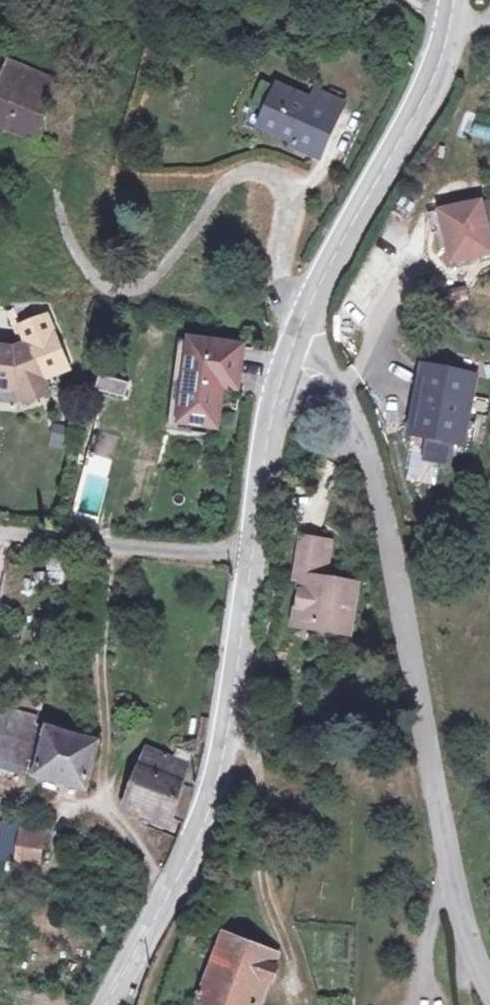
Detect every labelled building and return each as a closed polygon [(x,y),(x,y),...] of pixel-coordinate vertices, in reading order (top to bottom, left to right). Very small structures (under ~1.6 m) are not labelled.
[(13,71),(0,108),(0,121),(41,136),(58,87),(13,71)] [(329,123),(336,90),(309,83),(305,94),(271,86),(259,130),(293,139),(292,146),(313,151),(322,122),(329,123)] [(471,136),(489,142),(489,127),(475,122),(471,136)] [(474,201),(435,206),(444,265),(483,259),(474,201)] [(19,389),(42,379),(38,367),(50,362),(41,341),(16,353),(0,351),(0,387),(19,389)] [(234,346),(201,342),(198,362),(182,360),(175,422),(209,426),(213,395),(227,397),(234,346)] [(467,373),(417,362),(402,429),(452,441),(467,373)] [(50,397),(42,379),(19,389),(26,408),(50,397)] [(328,542),(301,538),(297,583),(303,584),(301,621),(330,625),(330,632),(353,634),(356,599),(347,597),(348,583),(324,580),(328,542)] [(85,787),(99,741),(0,712),(0,762),(85,787)] [(175,767),(131,753),(115,802),(160,816),(175,767)] [(42,825),(16,821),(9,863),(35,867),(42,825)] [(232,1004),(250,1004),(269,957),(218,937),(197,991),(232,1004)]
